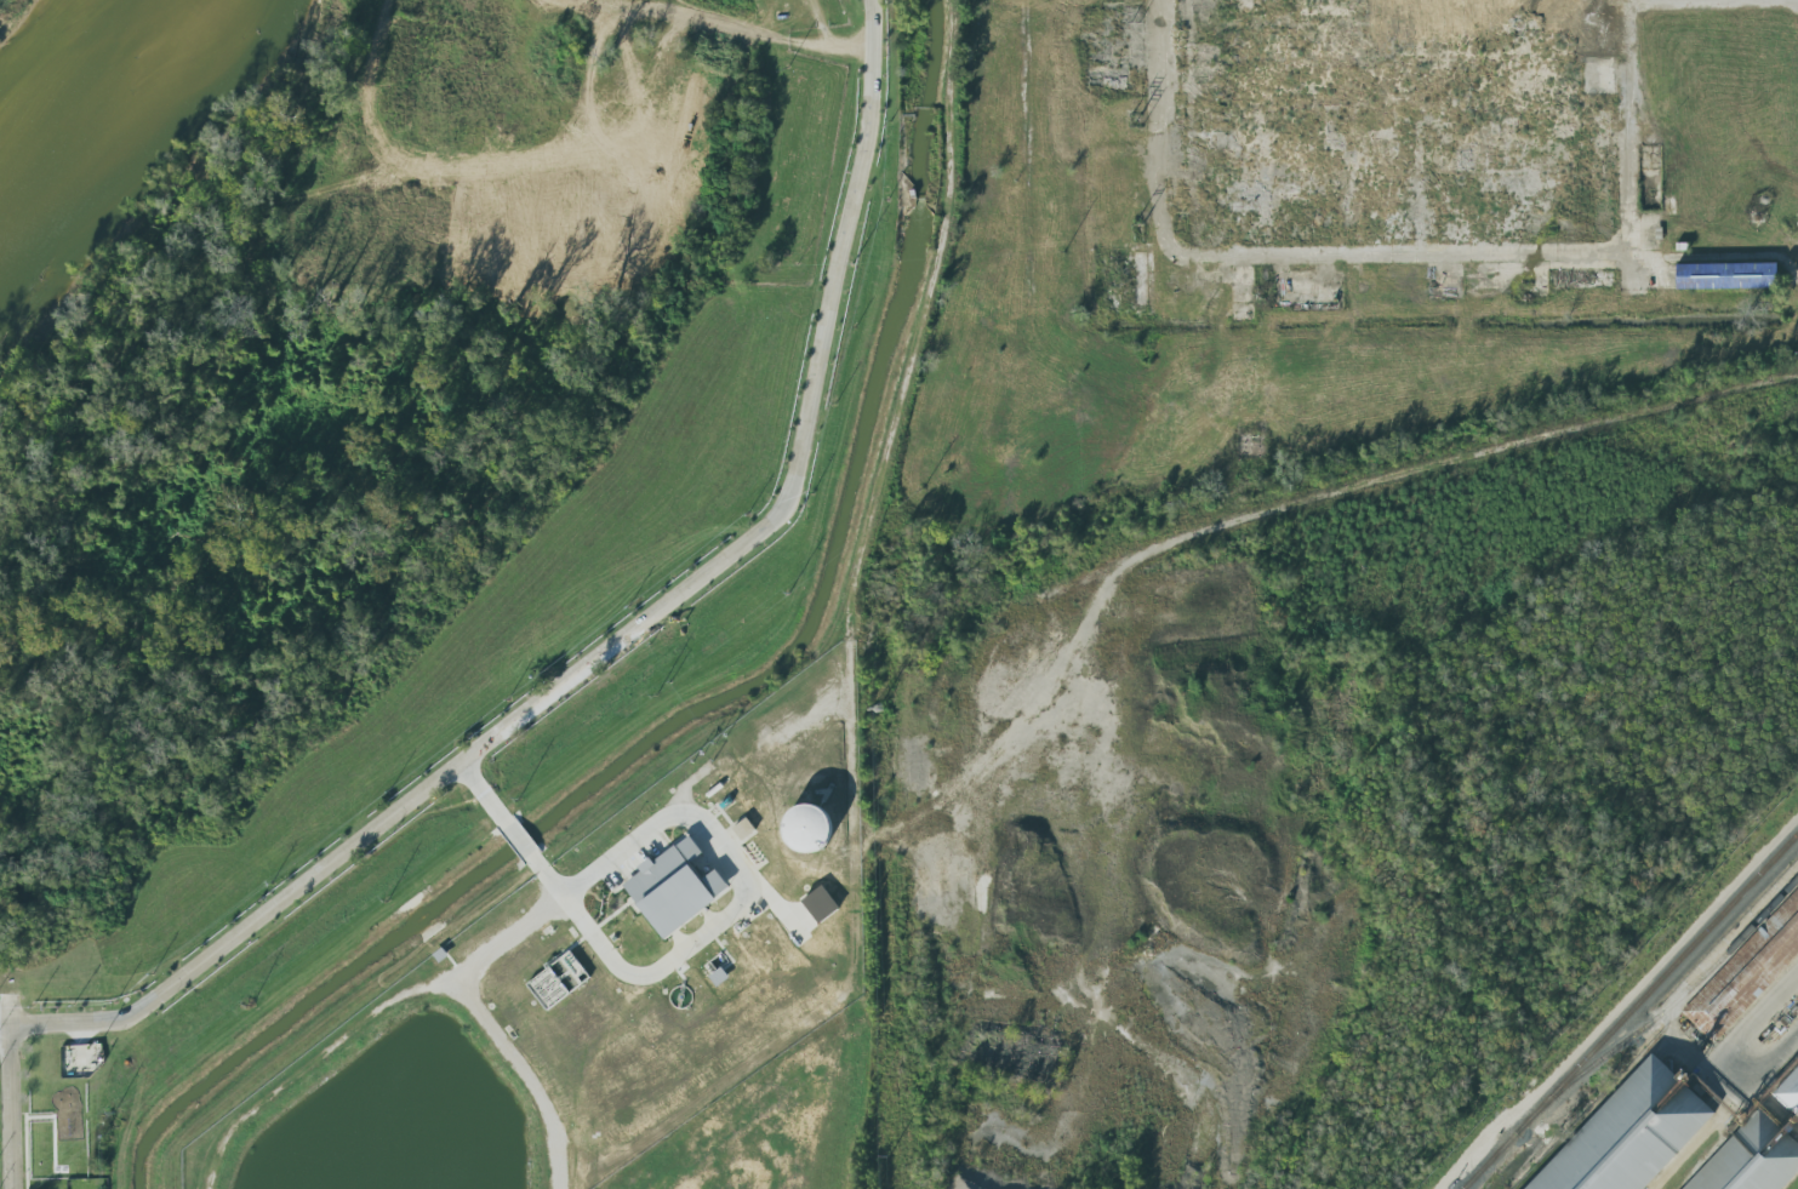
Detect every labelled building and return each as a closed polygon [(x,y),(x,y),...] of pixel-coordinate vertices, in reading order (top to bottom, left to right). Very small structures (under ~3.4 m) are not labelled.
[(1679,291),(1784,289),(1783,262),(1678,264),(1679,291)] [(795,808),(796,824),(788,824),(789,852),(841,850),(839,806),(795,808)] [(623,881),(641,869),(638,863),(651,853),(653,858),(675,842),(674,840),(677,838),(679,840),(691,831),(703,850),(692,858),(704,875),(717,865),(729,884),(667,934),(641,901),(639,902),(623,881)] [(824,924),(843,908),(824,885),(805,901),(824,924)] [(1797,954),(1797,886),(1677,1013),(1711,1045),(1797,954)] [(528,984),(550,1011),(584,983),(574,971),(565,978),(553,964),(528,984)] [(1712,1115),(1648,1057),(1523,1188),(1641,1188),(1712,1115)] [(1768,1094),(1797,1063),(1797,1123),(1768,1094)] [(1797,1171),(1797,1150),(1756,1110),(1682,1188),(1781,1188),(1797,1171)]
